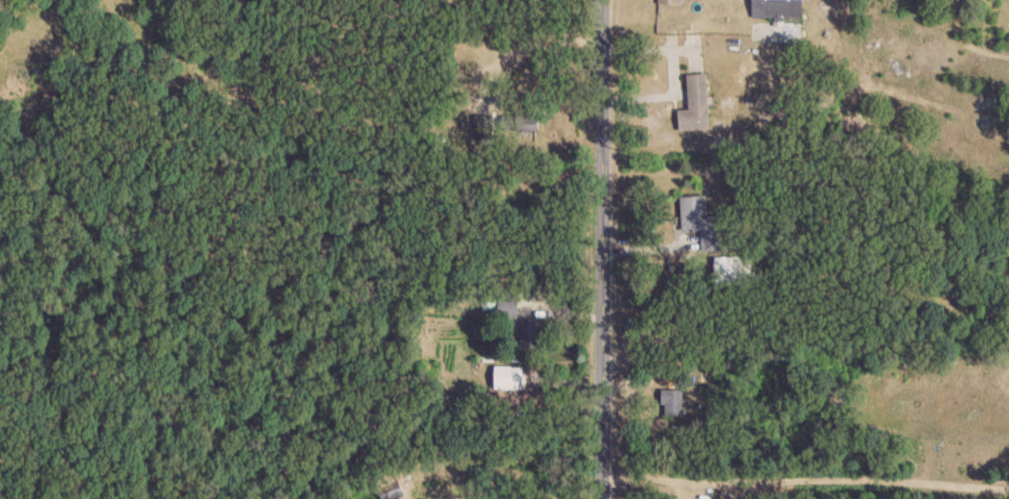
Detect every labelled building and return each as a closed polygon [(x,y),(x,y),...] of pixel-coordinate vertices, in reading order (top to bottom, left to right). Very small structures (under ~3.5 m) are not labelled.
[(804,18),(804,0),(753,0),(753,17),(804,18)] [(776,45),(803,45),(803,21),(776,21),(776,45)] [(710,129),(708,74),(688,74),(689,109),(681,109),(681,129),(710,129)] [(540,115),(475,115),(475,134),(540,135),(540,115)] [(724,215),(708,216),(707,196),(682,197),(682,230),(702,230),(703,252),(725,251),(724,215)] [(715,285),(753,285),(753,256),(715,256),(715,285)] [(500,299),(483,298),(483,310),(499,310),(499,318),(519,318),(519,290),(500,290),(500,299)] [(542,319),(523,319),(523,350),(542,350),(542,319)] [(684,390),(666,390),(666,416),(684,416),(684,390)] [(401,488),(382,494),(384,498),(396,498),(404,496),(401,488)]
